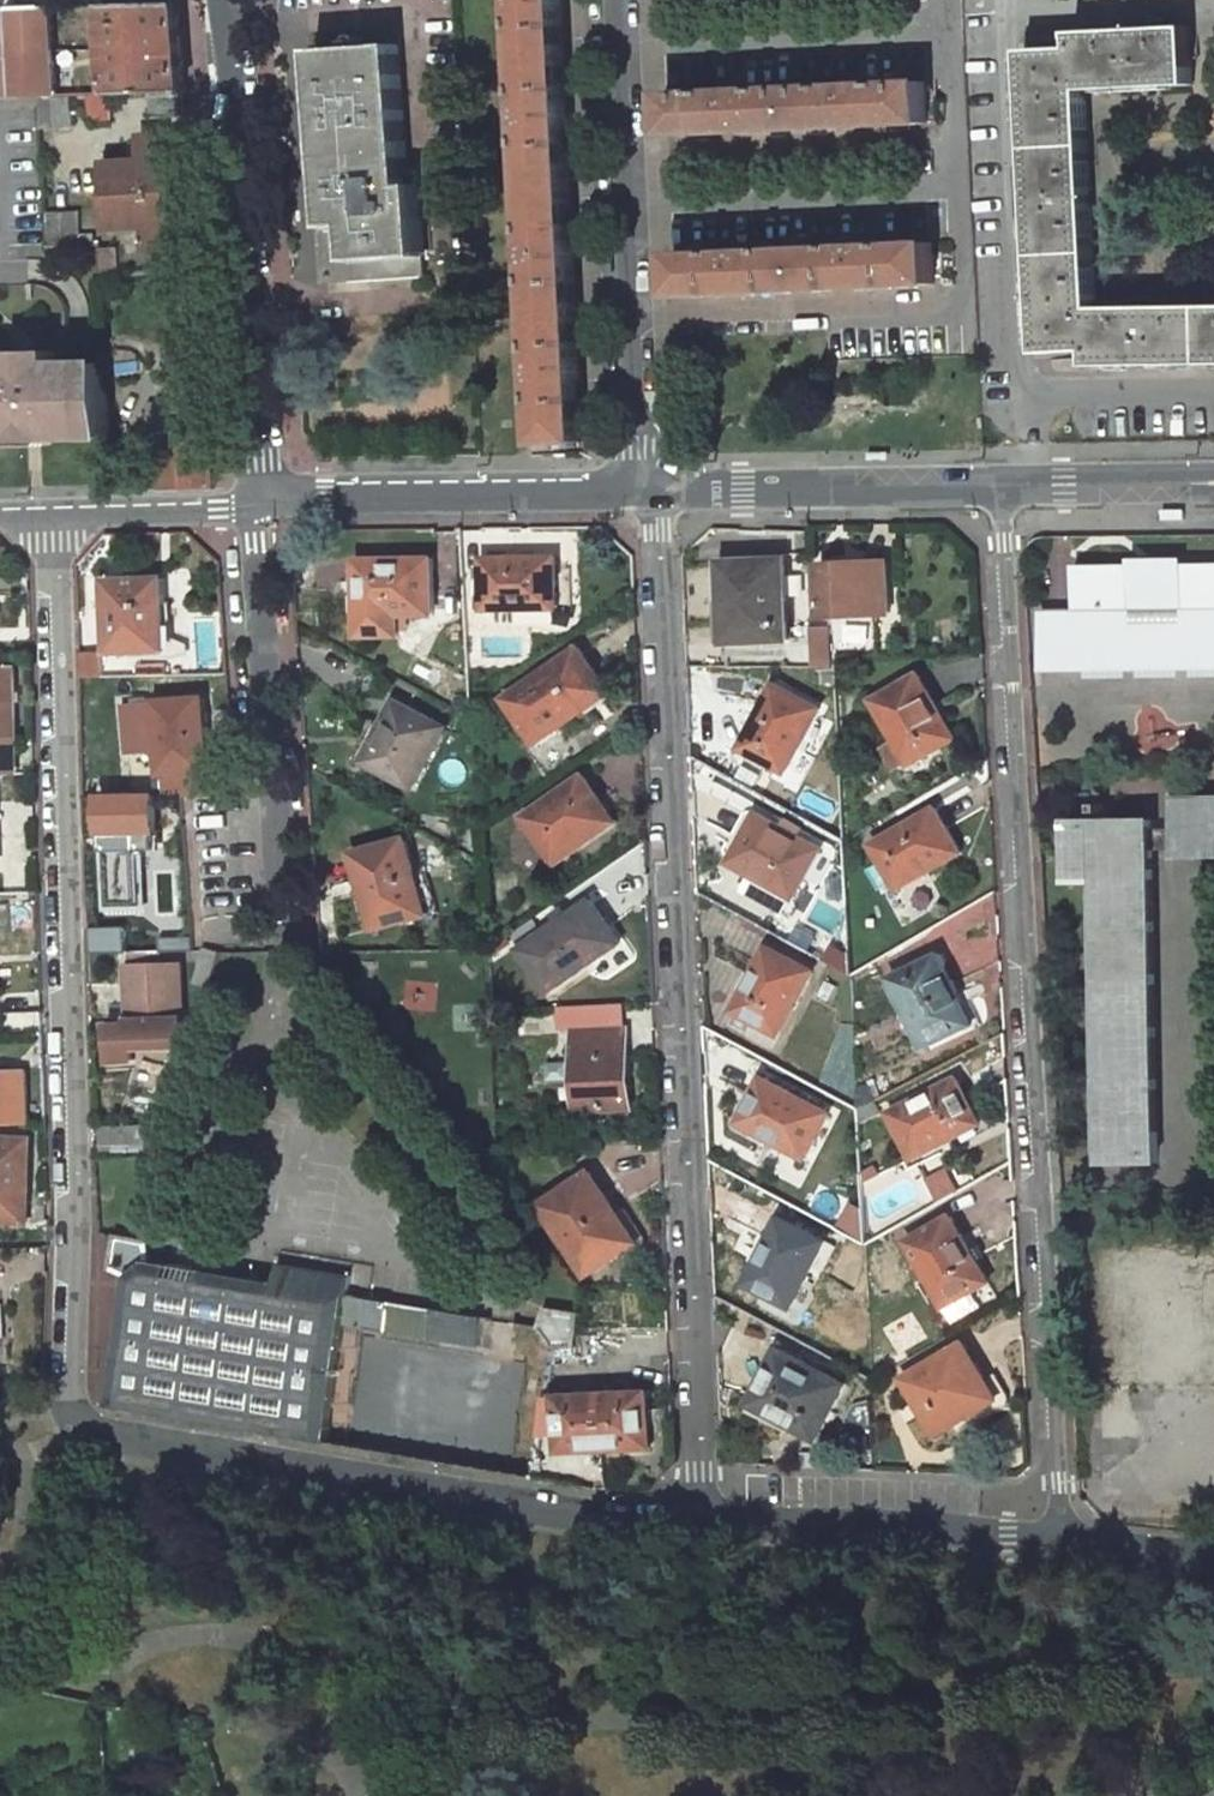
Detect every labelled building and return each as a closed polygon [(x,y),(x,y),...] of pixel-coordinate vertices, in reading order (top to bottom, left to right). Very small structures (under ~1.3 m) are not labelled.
[(14,9),(13,0),(0,0),(0,10),(14,9)] [(14,9),(45,8),(45,0),(13,0),(14,9)] [(541,441),(583,440),(564,0),(522,0),(541,441)] [(109,4),(114,90),(152,89),(186,88),(180,2),(109,4)] [(61,92),(55,8),(45,8),(14,9),(15,27),(19,94),(61,92)] [(1191,24),(1076,29),(1076,45),(1027,47),(1042,349),(1091,348),(1092,365),(1213,363),(1213,305),(1097,306),(1087,86),(1194,82),(1191,24)] [(0,27),(0,94),(19,94),(15,27),(0,27)] [(410,174),(400,41),(317,46),(332,222),(324,223),(329,279),(428,272),(420,174),(410,174)] [(926,118),(924,79),(666,89),(668,130),(926,118)] [(152,89),(153,110),(188,109),(186,88),(152,89)] [(114,136),(112,90),(92,91),(95,138),(114,136)] [(108,160),(113,228),(150,227),(151,249),(178,248),(177,225),(176,211),(185,210),(182,168),(173,169),(172,155),(171,132),(144,133),(146,158),(108,160)] [(172,155),(173,169),(182,168),(182,154),(172,155)] [(177,225),(186,225),(185,210),(176,211),(177,225)] [(83,242),(82,212),(50,213),(51,243),(83,242)] [(934,281),(933,240),(673,251),(675,292),(934,281)] [(122,273),(120,245),(102,247),(104,274),(122,273)] [(116,434),(110,357),(62,357),(61,344),(17,345),(13,360),(0,360),(0,436),(116,434)] [(1195,562),(1195,553),(1135,554),(1135,561),(1078,562),(1078,610),(1046,610),(1046,667),(1213,665),(1213,561),(1195,562)] [(558,611),(557,559),(484,561),(485,612),(558,611)] [(431,562),(359,563),(359,584),(368,584),(368,617),(360,617),(361,633),(397,633),(395,617),(433,616),(431,562)] [(787,643),(784,565),(724,567),(728,647),(787,643)] [(861,618),(858,566),(817,568),(820,620),(861,618)] [(161,579),(107,581),(109,651),(164,649),(161,579)] [(359,584),(360,617),(368,617),(368,584),(359,584)] [(525,612),(525,624),(560,625),(560,613),(525,612)] [(813,666),(831,666),(831,626),(812,626),(813,666)] [(536,742),(586,709),(580,699),(603,684),(578,647),(504,696),(536,742)] [(12,668),(0,668),(0,739),(14,739),(12,668)] [(951,738),(915,677),(871,703),(907,765),(951,738)] [(586,709),(609,693),(603,684),(580,699),(586,709)] [(770,689),(737,754),(783,778),(816,712),(770,689)] [(205,771),(200,701),(151,704),(155,773),(205,771)] [(412,788),(443,728),(395,702),(365,761),(412,788)] [(583,775),(523,816),(554,864),(604,830),(590,809),(602,802),(583,775)] [(1213,858),(1213,795),(1180,796),(1181,858),(1213,858)] [(100,796),(104,851),(134,850),(133,831),(155,830),(153,796),(100,796)] [(615,821),(602,802),(590,809),(604,830),(615,821)] [(897,889),(960,853),(935,808),(872,843),(897,889)] [(1098,878),(1101,1165),(1173,1164),(1169,816),(1072,818),(1073,878),(1098,878)] [(730,865),(791,900),(818,851),(757,817),(730,865)] [(134,850),(155,849),(155,830),(133,831),(134,850)] [(367,881),(379,929),(428,915),(407,841),(354,854),(362,882),(367,881)] [(362,882),(374,930),(379,929),(367,881),(362,882)] [(547,992),(617,944),(588,903),(518,949),(547,992)] [(767,949),(733,1015),(777,1040),(811,974),(767,949)] [(885,980),(921,1050),(961,1029),(951,1009),(960,1004),(934,955),(885,980)] [(128,993),(182,992),(181,966),(127,967),(128,993)] [(128,1020),(182,1019),(182,992),(128,993),(128,1020)] [(971,1024),(960,1004),(951,1009),(961,1029),(971,1024)] [(109,1023),(110,1049),(111,1061),(134,1061),(134,1048),(183,1047),(182,1019),(128,1020),(128,1022),(109,1023)] [(628,1112),(624,1029),(571,1032),(575,1115),(628,1112)] [(23,1071),(0,1071),(0,1125),(25,1125),(23,1071)] [(793,1183),(827,1116),(760,1080),(725,1146),(793,1183)] [(953,1081),(891,1115),(914,1161),(978,1125),(953,1081)] [(101,1152),(138,1150),(137,1128),(100,1128),(101,1152)] [(24,1188),(18,1188),(20,1139),(0,1138),(0,1219),(22,1220),(24,1188)] [(552,1219),(584,1276),(634,1246),(601,1190),(552,1219)] [(778,1215),(744,1279),(788,1303),(823,1239),(778,1215)] [(904,1245),(941,1311),(951,1328),(998,1302),(950,1219),(904,1245)] [(112,1233),(105,1267),(123,1278),(148,1261),(148,1241),(112,1233)] [(102,1406),(324,1443),(341,1330),(346,1296),(276,1284),(197,1270),(198,1263),(175,1259),(174,1266),(148,1261),(123,1278),(102,1406)] [(1213,1367),(1213,1287),(1206,1287),(1205,1259),(1112,1262),(1115,1370),(1213,1367)] [(349,1279),(279,1266),(276,1284),(346,1296),(349,1279)] [(370,1300),(346,1296),(341,1330),(363,1333),(370,1300)] [(363,1333),(433,1346),(440,1312),(370,1300),(363,1333)] [(577,1313),(544,1308),(538,1329),(552,1350),(572,1348),(577,1313)] [(482,1319),(440,1312),(433,1346),(477,1353),(482,1319)] [(901,1381),(933,1437),(993,1402),(961,1346),(901,1381)] [(752,1418),(808,1449),(842,1385),(779,1351),(753,1397),(761,1401),(752,1418)] [(1104,1388),(1104,1425),(1135,1424),(1135,1388),(1104,1388)] [(557,1454),(651,1451),(648,1412),(647,1394),(555,1398),(557,1454)]
